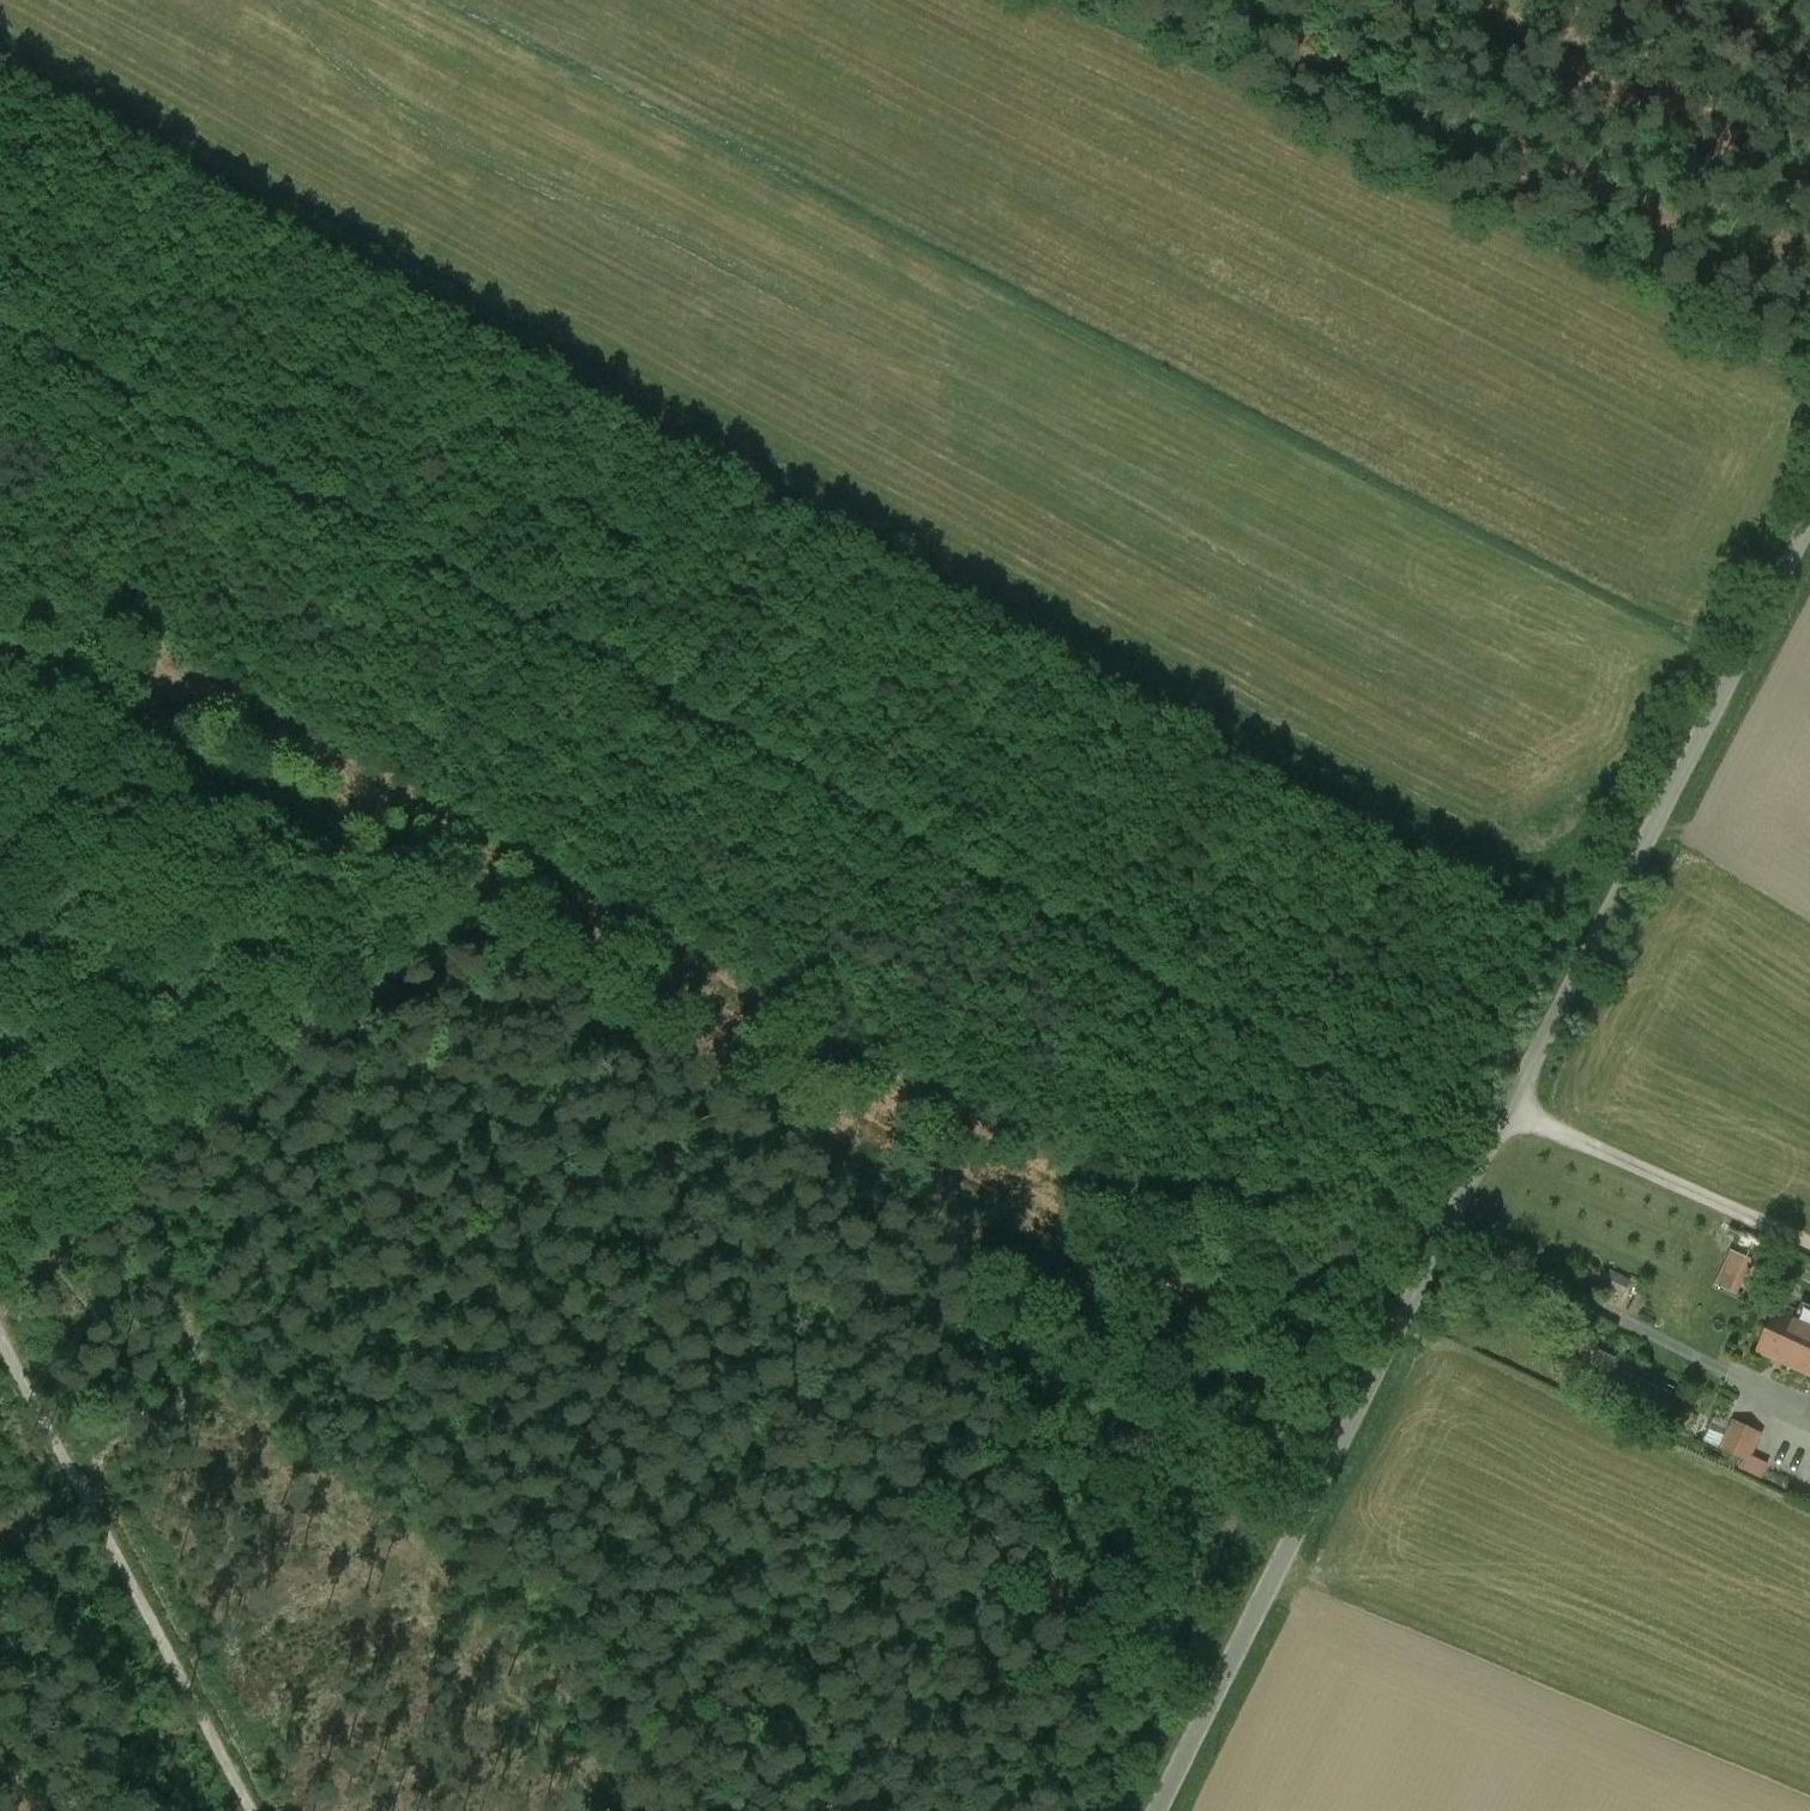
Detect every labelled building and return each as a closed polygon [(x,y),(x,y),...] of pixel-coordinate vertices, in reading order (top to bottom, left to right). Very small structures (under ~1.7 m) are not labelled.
[(1775,1313),(1757,1351),(1809,1375),(1809,1329),(1775,1313)] [(1759,1436),(1733,1424),(1721,1450),(1746,1462),(1759,1436)] [(1782,1487),(1788,1478),(1769,1466),(1763,1476),(1782,1487)]
